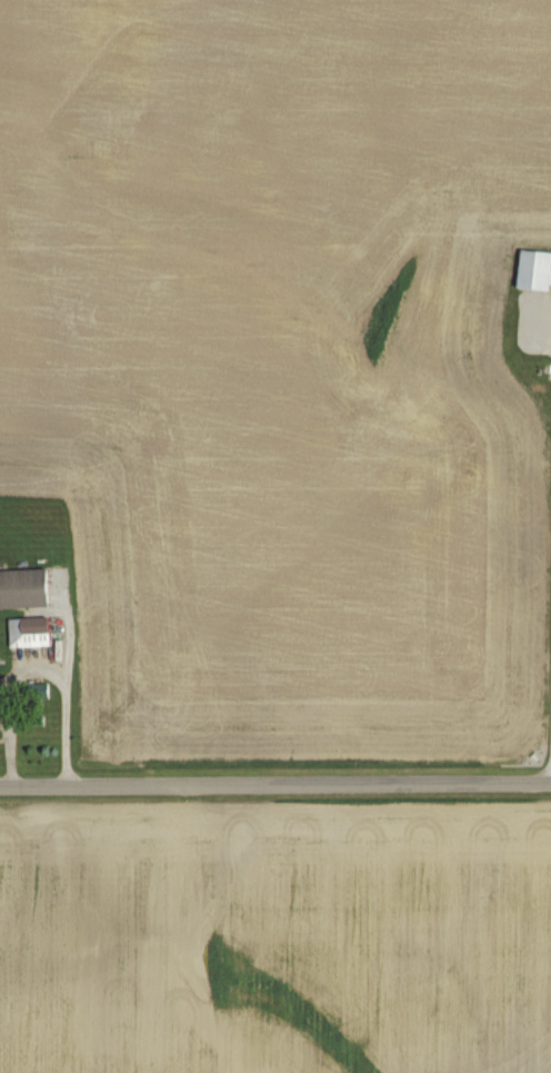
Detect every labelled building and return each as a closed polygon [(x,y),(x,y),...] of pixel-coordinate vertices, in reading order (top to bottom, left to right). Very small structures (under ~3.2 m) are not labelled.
[(518,251),(515,289),(547,292),(548,285),(550,286),(550,270),(549,270),(550,253),(518,251)] [(0,571),(0,609),(44,608),(43,570),(0,571)] [(47,618),(8,618),(8,647),(47,647),(47,618)]
